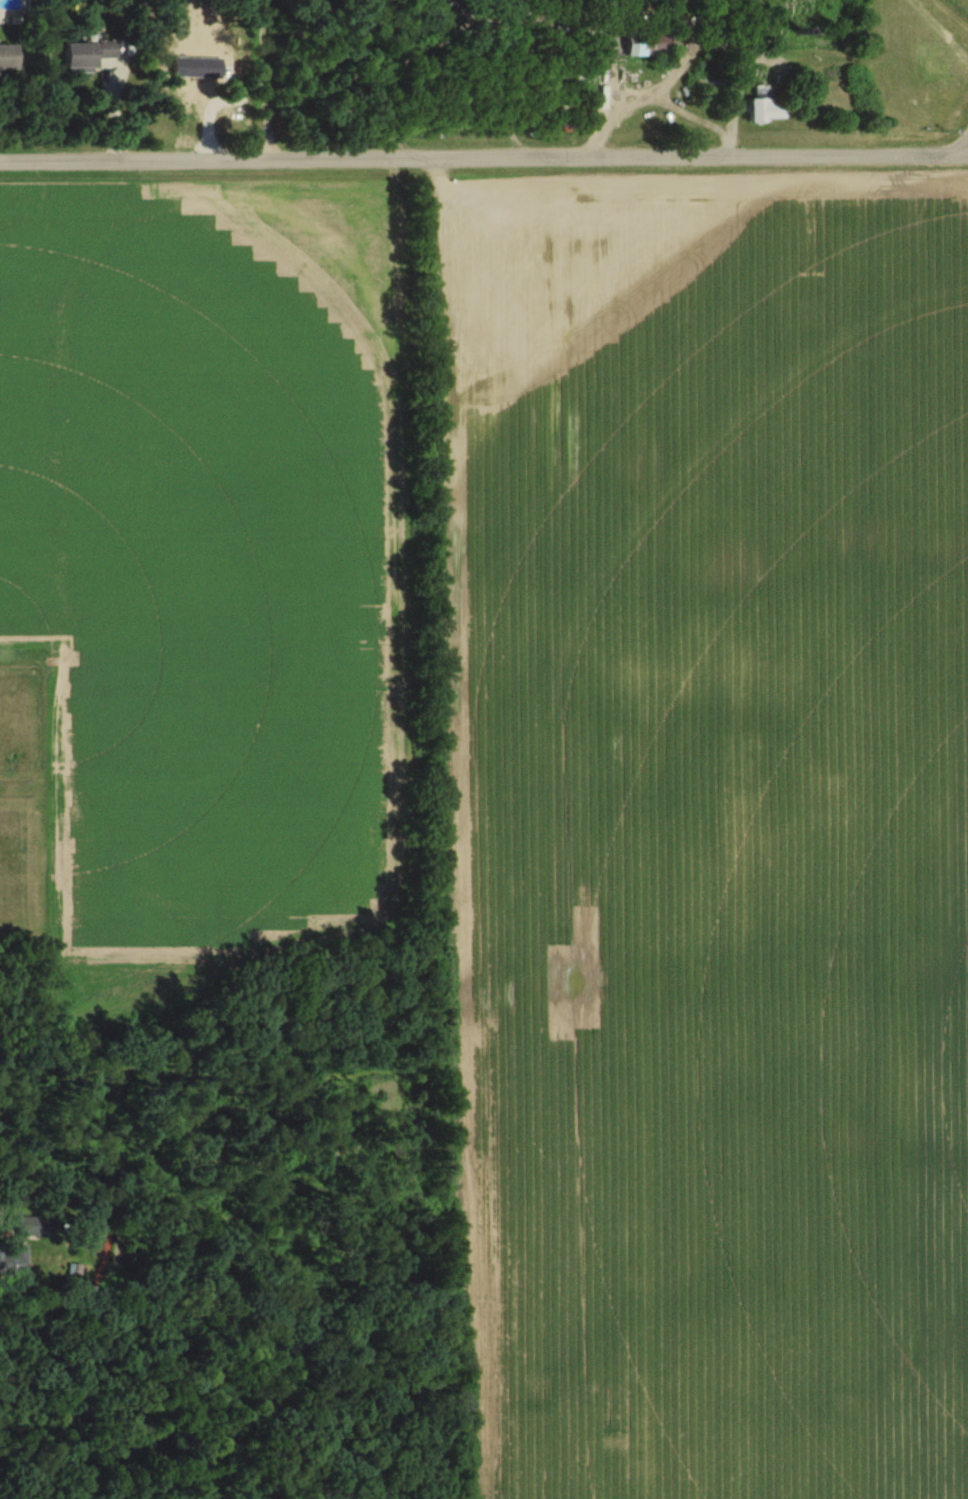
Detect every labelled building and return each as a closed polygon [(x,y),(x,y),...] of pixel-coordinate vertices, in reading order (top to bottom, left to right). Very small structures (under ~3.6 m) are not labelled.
[(671,57),(671,32),(629,32),(629,57),(671,57)] [(66,43),(66,74),(97,73),(97,60),(117,60),(117,42),(66,43)] [(21,71),(21,46),(0,46),(0,72),(21,71)] [(768,105),(768,87),(752,87),(751,124),(785,124),(785,106),(768,105)] [(54,1237),(54,1217),(17,1217),(17,1237),(54,1237)]
